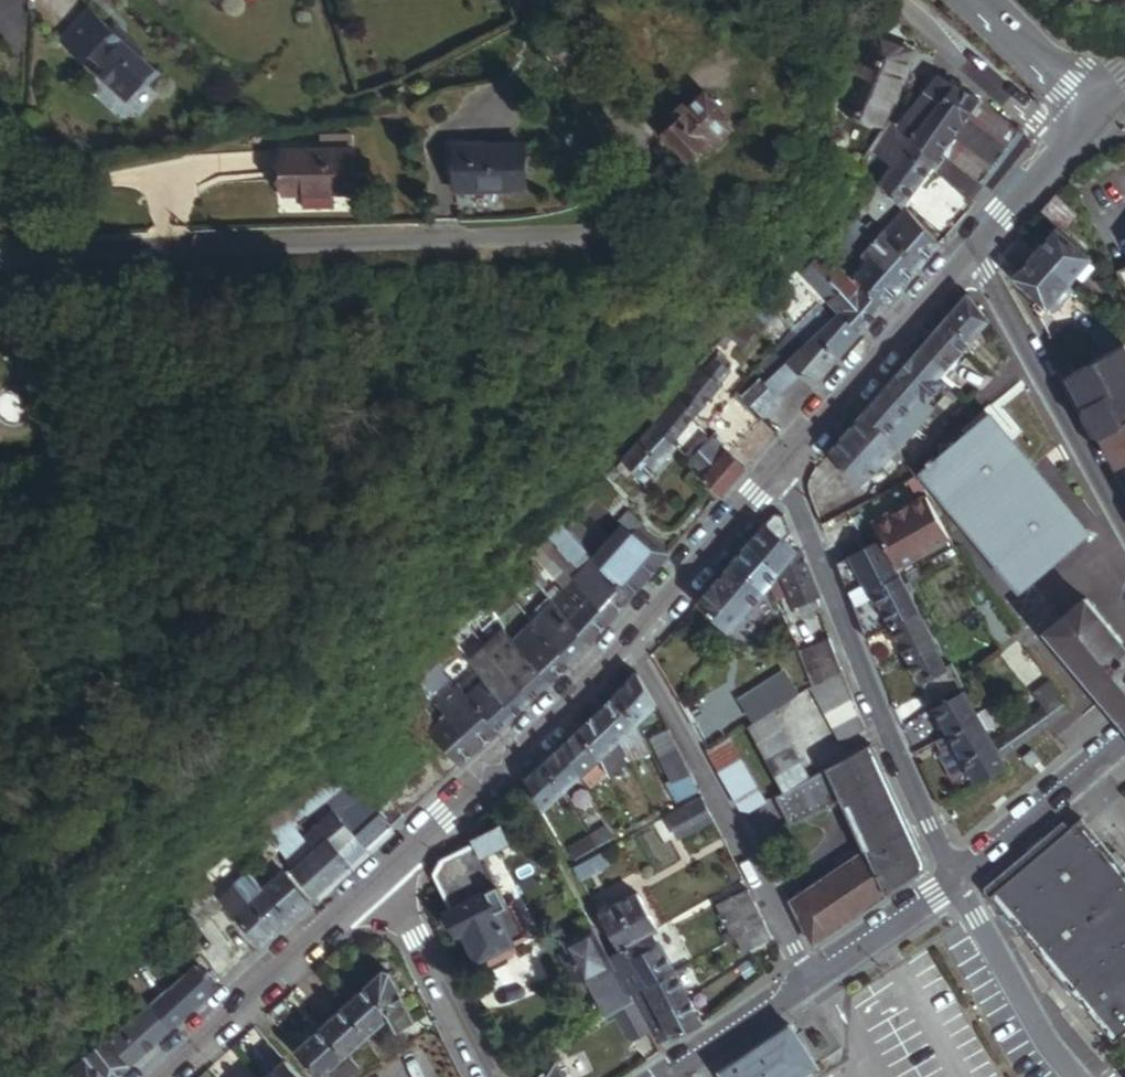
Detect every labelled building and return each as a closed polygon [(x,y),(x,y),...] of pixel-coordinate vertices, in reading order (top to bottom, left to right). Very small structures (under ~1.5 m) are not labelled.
[(224,11),(235,0),(214,0),(224,11)] [(133,37),(100,74),(148,118),(182,81),(133,37)] [(888,96),(907,53),(866,37),(837,110),(876,125),(883,109),(888,96)] [(941,159),(977,103),(937,80),(921,100),(936,111),(912,140),(941,159)] [(688,161),(730,122),(706,96),(692,110),(687,106),(674,118),(678,122),(664,135),(688,161)] [(912,140),(936,111),(921,100),(899,126),(912,140)] [(1008,149),(976,127),(981,120),(985,123),(992,112),(977,103),(941,159),(948,163),(980,184),(1008,149)] [(1008,149),(1020,128),(992,112),(985,123),(981,120),(976,127),(1008,149)] [(898,208),(941,159),(912,140),(899,126),(891,118),(870,153),(889,168),(880,177),(872,186),(878,191),(888,200),(898,208)] [(524,192),(523,149),(455,149),(456,194),(524,192)] [(346,196),(344,152),(273,155),(275,199),(346,196)] [(880,177),(889,168),(870,153),(864,163),(880,177)] [(972,204),(985,187),(980,184),(948,163),(937,179),(972,204)] [(871,198),(878,191),(872,186),(865,193),(871,198)] [(1065,233),(1081,216),(1083,214),(1070,204),(1058,196),(1042,214),(1058,228),(1065,233)] [(898,208),(888,200),(880,209),(894,223),(882,236),(920,268),(941,245),(898,208)] [(863,235),(842,218),(830,231),(851,248),(863,235)] [(1072,283),(1094,258),(1065,233),(1058,228),(1036,252),(1072,283)] [(851,248),(830,231),(816,246),(818,248),(851,278),(853,268),(842,258),(851,248)] [(886,308),(920,268),(882,236),(879,233),(876,237),(879,241),(865,256),(870,262),(854,280),(886,308)] [(851,278),(818,248),(797,280),(817,301),(840,316),(863,335),(886,308),(854,280),(851,278)] [(1072,283),(1036,252),(1014,277),(1049,310),(1072,283)] [(773,301),(783,291),(779,286),(768,297),(773,301)] [(960,357),(990,323),(969,295),(961,303),(934,335),(960,357)] [(818,315),(796,339),(810,351),(820,339),(842,358),(863,335),(840,316),(831,326),(818,315)] [(960,357),(934,335),(915,357),(941,379),(960,357)] [(816,388),(842,358),(820,339),(810,351),(796,339),(794,338),(779,355),(799,374),(816,388)] [(1069,378),(1067,381),(1116,469),(1118,468),(1124,464),(1124,348),(1069,378)] [(778,396),(799,374),(779,355),(750,386),(756,390),(746,401),(764,418),(780,401),(778,396)] [(941,379),(915,357),(900,374),(927,396),(941,379)] [(669,445),(719,391),(719,387),(729,377),(726,375),(731,370),(721,361),(706,377),(703,375),(653,431),(669,445)] [(927,396),(900,374),(884,393),(910,415),(927,396)] [(937,403),(951,387),(941,379),(927,396),(937,403)] [(894,433),(910,415),(884,393),(867,412),(894,433)] [(920,423),(937,403),(927,396),(910,415),(920,423)] [(762,422),(737,399),(728,410),(752,433),(762,422)] [(752,433),(728,410),(711,427),(718,434),(736,450),(752,433)] [(857,486),(901,445),(894,433),(867,412),(831,454),(857,486)] [(905,441),(920,423),(910,415),(894,433),(905,441)] [(1092,534),(993,418),(925,474),(1023,591),(1058,562),(1092,534)] [(643,480),(672,448),(669,445),(653,431),(651,429),(622,462),(643,480)] [(736,450),(718,434),(712,441),(730,457),(736,450)] [(730,457),(712,441),(689,467),(721,496),(744,469),(730,457)] [(610,516),(621,504),(589,475),(577,488),(591,500),(610,516)] [(953,539),(930,498),(898,515),(896,512),(876,524),(884,538),(890,549),(902,570),(953,539)] [(631,598),(670,554),(639,527),(632,534),(618,523),(610,516),(591,500),(579,512),(609,540),(590,561),(631,598)] [(642,524),(627,512),(618,523),(632,534),(639,527),(642,524)] [(820,599),(802,552),(798,554),(786,542),(792,535),(785,517),(777,516),(743,555),(775,584),(783,575),(801,618),(821,610),(818,601),(820,599)] [(552,585),(581,553),(567,540),(560,534),(549,524),(513,565),(520,572),(518,575),(535,592),(540,587),(529,576),(534,570),(552,585)] [(567,540),(574,532),(568,526),(560,534),(567,540)] [(874,558),(890,549),(884,538),(868,547),(874,558)] [(902,570),(890,549),(874,558),(868,547),(835,565),(846,592),(881,573),(887,582),(904,573),(902,570)] [(754,607),(775,584),(743,555),(721,580),(754,607)] [(631,598),(590,561),(554,599),(547,594),(542,598),(549,605),(590,645),(631,598)] [(924,608),(904,573),(887,582),(881,573),(846,592),(866,641),(889,628),(924,608)] [(731,633),(754,607),(721,580),(700,605),(731,633)] [(1090,602),(1051,634),(1107,701),(1124,723),(1124,644),(1090,602)] [(590,645),(549,605),(530,624),(570,666),(590,645)] [(941,639),(924,608),(889,628),(907,659),(941,639)] [(491,621),(480,609),(466,622),(478,634),(491,621)] [(570,666),(530,624),(511,641),(552,684),(570,666)] [(511,641),(501,631),(483,650),(532,702),(552,684),(511,641)] [(845,672),(832,639),(803,652),(818,688),(845,672)] [(967,685),(941,639),(907,659),(922,684),(931,679),(940,693),(935,697),(938,702),(967,685)] [(532,702),(483,650),(466,666),(474,673),(515,718),(532,702)] [(411,716),(464,664),(454,653),(400,704),(411,716)] [(851,687),(845,672),(818,688),(812,692),(819,705),(851,687)] [(460,767),(515,718),(474,673),(467,679),(473,686),(461,698),(457,693),(436,712),(444,723),(430,736),(439,745),(460,767)] [(657,709),(637,675),(619,694),(638,727),(657,709)] [(940,693),(931,679),(922,684),(934,705),(938,702),(935,697),(940,693)] [(827,719),(856,702),(851,687),(819,705),(827,719)] [(1001,760),(1071,714),(1053,688),(1037,698),(1047,712),(994,748),(1001,760)] [(781,710),(768,689),(743,703),(755,725),(774,714),(781,710)] [(655,762),(638,727),(619,694),(602,714),(630,764),(645,757),(649,765),(655,762)] [(979,722),(977,717),(963,695),(936,710),(951,738),(979,722)] [(862,718),(856,702),(827,719),(835,733),(862,718)] [(630,764),(602,714),(585,730),(602,762),(611,779),(630,764)] [(758,747),(784,732),(774,714),(755,725),(748,729),(758,747)] [(977,717),(979,722),(981,725),(987,721),(982,714),(977,717)] [(842,746),(867,732),(862,718),(835,733),(842,746)] [(944,755),(942,761),(955,784),(971,775),(977,784),(1005,767),(1001,760),(994,748),(985,732),(991,727),(987,721),(981,725),(979,722),(951,738),(957,748),(944,755)] [(690,769),(667,728),(660,733),(662,737),(652,742),(672,782),(666,785),(677,806),(700,793),(690,769)] [(602,762),(585,730),(568,745),(585,777),(602,762)] [(793,748),(784,732),(758,747),(767,763),(793,748)] [(1034,779),(1061,757),(1045,738),(1019,759),(1034,779)] [(766,808),(728,742),(708,753),(742,813),(754,815),(766,808)] [(460,767),(439,745),(426,757),(448,779),(460,767)] [(585,777),(568,745),(548,764),(565,795),(585,777)] [(776,779),(801,763),(793,748),(767,763),(776,779)] [(924,858),(874,748),(813,782),(786,797),(780,800),(792,825),(844,806),(870,853),(892,894),(922,873),(924,869),(925,865),(924,858)] [(393,829),(448,779),(426,757),(372,807),(393,829)] [(786,797),(813,782),(801,763),(776,779),(786,797)] [(546,812),(565,795),(548,764),(530,780),(546,812)] [(317,899),(368,852),(336,819),(302,848),(288,831),(332,797),(339,804),(354,789),(337,770),(259,833),(297,879),(317,899)] [(372,807),(354,789),(339,804),(330,813),(336,819),(368,852),(393,829),(372,807)] [(717,828),(705,805),(670,823),(682,846),(717,828)] [(1124,1033),(1124,876),(1080,823),(991,903),(1113,1044),(1124,1033)] [(505,907),(483,860),(510,846),(500,828),(472,842),(474,846),(443,860),(434,879),(452,915),(450,916),(460,936),(464,935),(477,962),(480,962),(484,972),(517,956),(514,948),(529,941),(511,904),(505,907)] [(595,852),(613,842),(607,832),(590,842),(595,852)] [(576,862),(595,852),(590,842),(571,853),(576,862)] [(825,939),(892,894),(870,853),(793,905),(804,928),(814,922),(825,939)] [(598,875),(591,863),(575,872),(581,884),(598,875)] [(265,894),(248,876),(233,890),(278,935),(292,922),(265,894)] [(311,905),(283,876),(265,894),(292,922),(311,905)] [(278,935),(233,890),(218,904),(224,910),(262,950),(278,935)] [(765,927),(749,893),(718,910),(735,943),(765,927)] [(218,904),(212,897),(199,907),(212,921),(224,910),(218,904)] [(659,934),(639,898),(600,919),(620,956),(626,953),(656,936),(659,934)] [(185,943),(212,921),(199,907),(172,930),(185,943)] [(744,957),(772,940),(765,927),(735,943),(744,957)] [(614,973),(592,931),(566,944),(586,987),(614,973)] [(676,975),(656,936),(626,953),(647,990),(676,975)] [(172,1031),(218,989),(197,967),(180,983),(173,975),(161,986),(168,994),(151,1009),(172,1031)] [(413,1022),(393,973),(386,972),(347,1006),(372,1033),(392,1016),(397,1030),(413,1022)] [(690,1000),(676,975),(647,990),(635,997),(649,1023),(690,1000)] [(662,1048),(703,1024),(690,1000),(649,1023),(662,1048)] [(133,1067),(172,1031),(151,1009),(146,1003),(105,1039),(133,1067)] [(372,1033),(347,1006),(324,1027),(349,1054),(372,1033)] [(324,1027),(298,1050),(322,1076),(323,1076),(349,1054),(324,1027)] [(817,1068),(790,1028),(724,1075),(725,1076),(803,1076),(817,1068)] [(105,1039),(80,1061),(95,1076),(122,1076),(133,1067),(105,1039)] [(360,1071),(351,1060),(333,1076),(334,1076),(353,1076),(360,1071)] [(80,1061),(62,1076),(95,1076),(80,1061)] [(284,1062),(268,1076),(297,1076),(284,1062)] [(559,1066),(534,1076),(564,1076),(559,1066)]
